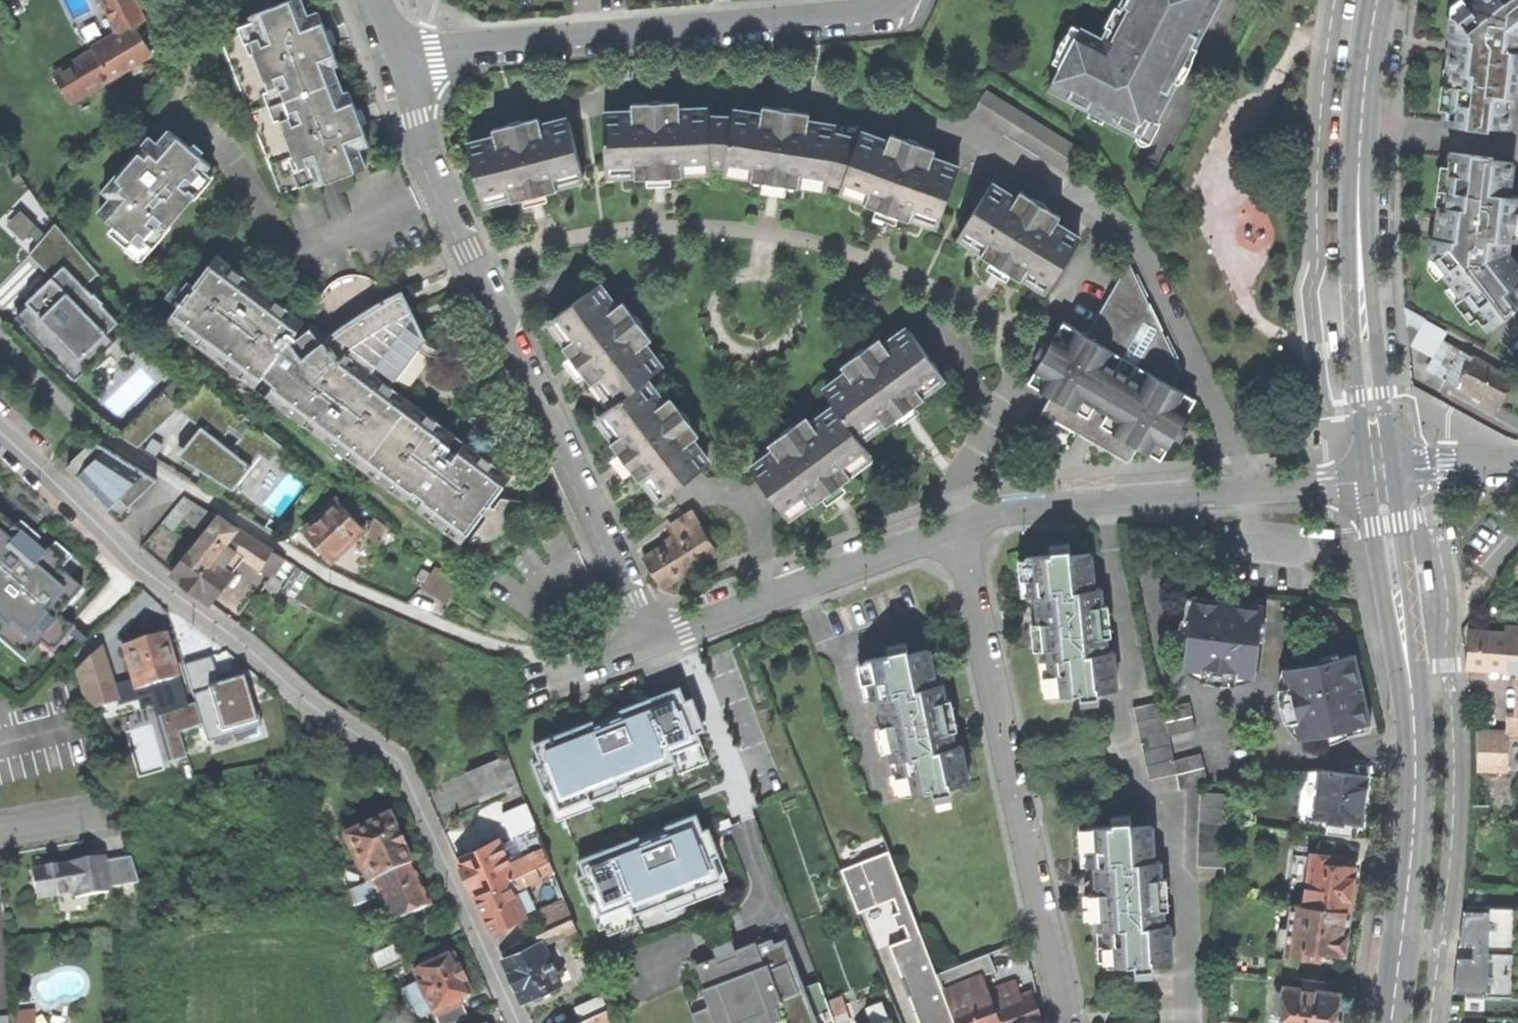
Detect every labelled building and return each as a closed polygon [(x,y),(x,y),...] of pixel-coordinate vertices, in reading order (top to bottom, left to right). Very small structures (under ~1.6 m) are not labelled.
[(119,31),(147,17),(138,0),(105,0),(119,31)] [(317,186),(366,167),(358,147),(370,142),(358,112),(349,89),(343,92),(333,65),(339,62),(327,33),(318,11),(307,15),(301,0),(288,0),(250,15),(253,21),(264,50),(254,54),(268,91),(278,87),(289,115),(279,119),(294,157),(304,153),(315,179),(317,186)] [(1154,121),(1154,120),(1173,82),(1174,81),(1170,79),(1187,45),(1192,47),(1212,8),(1212,7),(1211,6),(1214,0),(1124,0),(1121,4),(1128,8),(1116,32),(1124,36),(1118,48),(1099,38),(1087,32),(1079,46),(1072,42),(1060,65),(1048,86),(1063,94),(1062,96),(1090,110),(1091,108),(1105,116),(1116,122),(1116,124),(1136,134),(1140,136),(1149,119),(1154,121)] [(1211,6),(1212,7),(1212,8),(1215,10),(1220,0),(1214,0),(1211,6)] [(1517,96),(1517,0),(1470,0),(1465,4),(1462,0),(1457,0),(1450,5),(1446,37),(1449,38),(1449,41),(1455,42),(1454,48),(1454,54),(1447,54),(1445,68),(1442,68),(1438,101),(1446,102),(1444,121),(1509,129),(1513,96),(1517,96)] [(1108,21),(1099,38),(1118,48),(1124,36),(1116,32),(1128,8),(1121,4),(1118,2),(1108,21)] [(281,192),(315,179),(304,153),(294,157),(279,119),(289,115),(278,87),(268,91),(254,54),(264,50),(253,21),(219,34),(281,192)] [(153,52),(136,24),(94,49),(55,72),(72,100),(153,52)] [(1052,61),(1060,65),(1072,42),(1079,46),(1087,32),(1072,24),(1068,32),(1067,32),(1063,36),(1060,42),(1058,48),(1057,53),(1052,61)] [(1196,49),(1192,47),(1187,45),(1170,79),(1174,81),(1173,82),(1178,84),(1180,79),(1188,68),(1191,59),(1196,49)] [(973,113),(984,119),(997,97),(986,90),(973,113)] [(1008,104),(997,97),(984,119),(994,126),(1008,104)] [(709,117),(708,110),(680,111),(679,100),(661,101),(661,103),(649,104),(648,102),(632,102),(633,114),(605,115),(607,176),(636,175),(636,177),(660,176),(683,175),(682,172),(711,171),(711,159),(709,117)] [(1007,131),(1019,111),(1008,104),(994,126),(1006,133),(1007,131)] [(835,134),(836,128),(808,123),(810,112),(794,110),(793,113),(779,111),(780,107),(762,105),(760,116),(733,112),(732,120),(726,160),(724,172),(754,177),(753,179),(777,183),(800,186),(800,184),(827,188),(829,176),(835,134)] [(1101,123),(1105,116),(1091,108),(1090,110),(1087,115),(1101,123)] [(1007,131),(1018,138),(1031,118),(1019,111),(1007,131)] [(584,180),(569,120),(542,127),(539,116),(523,121),(523,123),(511,127),(510,124),(493,128),(496,139),(468,146),(483,205),(511,198),(512,201),(537,195),(557,190),(556,187),(584,180)] [(732,120),(709,117),(711,159),(726,160),(732,120)] [(1031,118),(1018,138),(1030,146),(1042,125),(1031,118)] [(1159,123),(1154,120),(1154,121),(1149,119),(1140,136),(1136,134),(1135,137),(1137,142),(1140,144),(1143,145),(1146,144),(1149,141),(1159,123)] [(1030,146),(1042,153),(1054,132),(1042,125),(1030,146)] [(157,141),(149,135),(103,189),(111,196),(99,211),(114,223),(108,230),(128,247),(134,240),(140,246),(163,219),(169,224),(182,210),(194,195),(187,189),(210,162),(168,128),(157,141)] [(1040,155),(1052,163),(1066,140),(1054,132),(1042,153),(1040,155)] [(856,142),(835,134),(829,176),(842,181),(856,142)] [(937,228),(958,170),(932,161),(935,151),(918,144),(917,147),(906,144),(908,140),(891,135),(888,145),(858,134),(856,142),(842,181),(838,193),(866,203),(866,205),(886,212),(909,220),(910,218),(937,228)] [(1062,169),(1076,146),(1066,140),(1052,163),(1062,169)] [(1517,302),(1517,265),(1508,253),(1510,240),(1517,241),(1517,232),(1517,196),(1509,195),(1513,162),(1449,155),(1446,173),(1439,172),(1435,206),(1437,206),(1436,220),(1445,221),(1444,228),(1444,233),(1434,232),(1434,237),(1430,237),(1427,268),(1435,279),(1442,274),(1451,285),(1444,290),(1465,316),(1471,312),(1487,331),(1517,306),(1516,303),(1517,302)] [(1047,293),(1079,241),(1055,226),(1061,216),(1046,207),(1045,210),(1034,203),(1036,200),(1020,191),(1014,201),(990,186),(958,238),(983,253),(982,256),(1001,268),(1021,280),(1023,278),(1047,293)] [(32,237),(44,220),(25,208),(14,225),(32,237)] [(23,321),(22,323),(49,350),(75,378),(115,339),(108,332),(119,320),(85,285),(99,271),(55,221),(29,253),(51,276),(25,300),(28,302),(16,314),(23,321)] [(193,292),(190,291),(168,321),(181,332),(182,330),(257,386),(264,376),(275,384),(266,396),(276,403),(278,401),(408,500),(411,496),(420,503),(418,507),(449,530),(447,532),(462,543),(484,513),(489,516),(470,542),(484,541),(498,537),(506,530),(513,522),(518,515),(521,503),(502,499),(494,510),(489,505),(511,476),(499,467),(497,469),(465,444),(457,455),(448,449),(456,438),(390,387),(425,338),(402,291),(380,303),(350,322),(322,342),(317,335),(313,328),(294,343),(293,341),(305,323),(229,266),(231,264),(218,254),(195,284),(197,285),(193,292)] [(1051,397),(1041,413),(1091,442),(1128,464),(1137,448),(1161,461),(1179,429),(1196,401),(1173,387),(1181,372),(1129,264),(1086,336),(1063,323),(1048,349),(1027,384),(1051,397)] [(642,481),(659,504),(708,466),(691,443),(698,437),(688,423),(686,425),(678,414),(680,412),(670,398),(662,405),(644,381),(659,369),(643,347),(651,341),(641,327),(638,328),(631,318),(633,316),(622,302),(614,309),(597,285),(548,322),(566,346),(564,348),(577,367),(592,386),(594,384),(611,407),(596,419),(613,443),(611,445),(624,463),(639,483),(642,481)] [(1447,333),(1426,322),(1415,344),(1436,355),(1428,370),(1499,405),(1508,389),(1513,378),(1443,342),(1447,333)] [(749,472),(787,521),(809,503),(811,506),(831,490),(849,477),(848,475),(870,457),(860,443),(883,426),(884,428),(913,406),(922,400),(921,398),(943,380),(905,330),(882,347),(875,338),(860,349),(863,353),(854,360),(851,356),(838,366),(845,375),(821,393),(833,408),(810,426),(803,417),(790,428),(792,431),(782,439),(780,435),(766,446),(773,454),(749,472)] [(1348,347),(1340,348),(1342,365),(1342,369),(1347,369),(1350,368),(1348,347)] [(204,468),(239,489),(257,465),(206,425),(181,454),(204,468)] [(156,478),(95,439),(67,465),(91,491),(116,516),(156,478)] [(195,501),(184,493),(162,520),(173,528),(195,501)] [(330,560),(364,529),(335,499),(302,529),(314,543),(330,560)] [(691,567),(715,551),(697,524),(698,523),(690,512),(668,526),(675,538),(667,543),(643,559),(661,587),(691,567)] [(294,563),(218,514),(173,573),(191,587),(208,601),(220,586),(232,571),(214,557),(219,552),(225,558),(234,548),(261,566),(275,574),(269,585),(276,590),(294,563)] [(24,642),(29,636),(40,646),(51,655),(69,635),(81,645),(87,640),(74,629),(70,625),(75,621),(64,611),(82,591),(60,572),(65,566),(64,566),(48,551),(47,551),(41,558),(28,546),(13,533),(15,530),(0,517),(0,621),(24,642)] [(387,526),(375,517),(367,535),(381,540),(387,526)] [(55,543),(48,551),(64,566),(71,557),(55,543)] [(1100,690),(1118,688),(1113,648),(1107,649),(1100,584),(1095,585),(1091,552),(1071,554),(1070,546),(1052,548),(1052,553),(1026,556),(1031,596),(1036,596),(1038,612),(1043,659),(1049,659),(1053,695),(1081,692),(1082,697),(1100,695),(1100,690)] [(456,578),(434,565),(421,588),(443,601),(456,578)] [(1430,587),(1438,586),(1435,569),(1435,565),(1430,566),(1426,566),(1430,587)] [(309,574),(297,566),(282,590),(294,598),(309,574)] [(236,574),(232,571),(220,586),(225,589),(236,574)] [(1238,668),(1254,669),(1258,638),(1263,638),(1264,630),(1265,620),(1259,620),(1261,615),(1262,605),(1234,601),(1234,606),(1221,605),(1222,600),(1187,596),(1184,620),(1190,620),(1188,641),(1185,661),(1202,663),(1201,671),(1214,673),(1223,674),(1236,676),(1238,668)] [(1175,639),(1188,641),(1190,620),(1184,620),(1181,619),(1175,639)] [(25,664),(40,646),(29,636),(24,642),(0,621),(0,643),(25,664)] [(1505,624),(1505,634),(1471,632),(1469,649),(1468,666),(1517,670),(1517,625),(1505,624)] [(124,648),(136,690),(155,685),(159,697),(182,690),(165,635),(144,642),(124,648)] [(962,745),(956,747),(953,731),(942,683),(937,684),(929,649),(910,653),(909,646),(890,650),(891,654),(865,660),(874,700),(880,698),(893,761),(899,760),(907,797),(934,791),(935,795),(953,791),(952,787),(970,783),(962,745)] [(102,648),(78,672),(89,711),(118,702),(102,648)] [(1347,734),(1370,729),(1363,694),(1358,695),(1355,682),(1359,682),(1354,654),(1343,656),(1339,659),(1338,652),(1328,654),(1321,656),(1321,661),(1291,667),(1290,667),(1294,685),(1286,687),(1289,699),(1291,708),(1293,721),(1302,719),(1305,736),(1326,731),(1346,727),(1347,734)] [(201,665),(191,668),(207,721),(239,712),(226,670),(215,674),(212,661),(201,665)] [(1211,682),(1214,673),(1201,671),(1202,663),(1185,661),(1184,661),(1183,669),(1191,675),(1201,679),(1211,682)] [(1279,699),(1289,699),(1286,687),(1294,685),(1290,667),(1291,667),(1291,666),(1282,668),(1279,677),(1278,691),(1279,699)] [(1255,670),(1254,669),(1238,668),(1236,676),(1223,674),(1225,684),(1235,684),(1246,682),(1254,678),(1255,670)] [(263,689),(247,692),(252,719),(269,716),(266,699),(264,699),(263,689)] [(607,717),(531,746),(538,763),(532,768),(542,795),(546,795),(558,823),(709,764),(698,735),(704,732),(691,702),(685,704),(679,690),(607,717)] [(1133,707),(1136,722),(1164,715),(1161,701),(1133,707)] [(1167,721),(1192,716),(1189,702),(1164,708),(1167,721)] [(1305,737),(1305,736),(1302,719),(1293,721),(1291,708),(1283,713),(1289,727),(1298,739),(1305,737)] [(1139,736),(1167,730),(1164,715),(1136,722),(1139,736)] [(1195,730),(1192,716),(1167,721),(1170,736),(1195,730)] [(1347,737),(1347,734),(1346,727),(1326,731),(1328,744),(1332,743),(1347,737)] [(1171,744),(1167,730),(1139,736),(1142,751),(1171,744)] [(1171,744),(1142,751),(1145,766),(1174,759),(1171,744)] [(1175,760),(1178,774),(1204,767),(1201,754),(1175,760)] [(507,757),(469,773),(481,802),(508,791),(509,792),(520,787),(507,757)] [(1148,780),(1177,773),(1174,759),(1145,766),(1148,780)] [(1204,767),(1178,774),(1181,787),(1207,781),(1204,767)] [(1329,819),(1327,833),(1347,836),(1349,821),(1363,823),(1365,804),(1368,776),(1322,770),(1316,818),(1329,819)] [(1199,792),(1199,807),(1228,808),(1228,793),(1199,792)] [(526,804),(502,813),(511,838),(516,836),(526,857),(509,865),(498,841),(457,859),(465,877),(474,895),(549,861),(533,825),(526,804)] [(1198,822),(1227,823),(1228,808),(1199,807),(1198,822)] [(389,815),(344,837),(360,871),(366,868),(372,882),(411,864),(403,846),(389,815)] [(653,834),(578,862),(583,876),(576,880),(584,901),(592,903),(598,917),(629,905),(632,914),(721,880),(713,859),(721,856),(712,830),(703,833),(697,818),(653,834)] [(1113,824),(1087,826),(1089,866),(1096,866),(1098,908),(1099,929),(1105,929),(1107,966),(1135,964),(1136,970),(1154,969),(1154,964),(1172,963),(1170,925),(1163,925),(1160,861),(1154,861),(1152,826),(1132,827),(1131,820),(1113,821),(1113,824)] [(1227,838),(1227,823),(1198,822),(1197,837),(1227,838)] [(1197,851),(1226,853),(1227,838),(1197,837),(1197,851)] [(1313,853),(1306,906),(1351,912),(1354,885),(1356,867),(1336,864),(1337,856),(1313,853)] [(38,901),(75,894),(76,899),(110,893),(109,889),(139,885),(132,858),(105,862),(95,864),(92,861),(70,864),(70,866),(63,867),(56,868),(56,867),(47,868),(47,870),(33,872),(38,901)] [(553,871),(549,861),(474,895),(482,914),(490,932),(524,917),(512,890),(553,871)] [(422,888),(411,864),(372,882),(349,893),(354,906),(370,900),(376,913),(384,909),(391,923),(430,905),(422,888)] [(878,876),(886,897),(898,892),(890,871),(878,876)] [(862,914),(872,910),(866,896),(857,900),(862,914)] [(572,919),(563,901),(538,912),(546,930),(572,919)] [(1293,905),(1287,955),(1320,959),(1321,951),(1347,954),(1347,951),(1352,947),(1353,940),(1349,935),(1350,930),(1348,930),(1349,922),(1351,912),(1306,906),(1293,905)] [(1460,991),(1493,992),(1494,907),(1469,907),(1467,925),(1462,977),(1460,991)] [(576,930),(572,919),(546,930),(537,934),(541,943),(504,960),(513,980),(522,1001),(560,984),(558,978),(564,975),(561,969),(555,972),(543,945),(576,930)] [(696,967),(711,1010),(692,1018),(694,1022),(817,1022),(785,943),(777,947),(774,941),(757,950),(755,945),(731,954),(696,967)] [(392,967),(403,961),(396,946),(371,957),(377,974),(392,967)] [(453,953),(415,971),(421,985),(407,991),(420,1019),(434,1013),(438,1022),(460,1022),(470,1018),(461,1000),(472,995),(463,975),(453,953)] [(1032,993),(1021,997),(1018,989),(1015,982),(988,992),(982,975),(995,970),(989,955),(937,975),(956,1022),(1043,1022),(1032,993)] [(1225,968),(1235,969),(1236,958),(1226,957),(1225,968)] [(1268,974),(1297,978),(1299,962),(1270,958),(1268,974)] [(892,989),(906,983),(896,959),(882,965),(892,989)] [(401,997),(392,967),(377,974),(387,1003),(401,997)] [(1342,1022),(1340,1018),(1338,1018),(1339,1007),(1341,994),(1328,992),(1329,982),(1305,979),(1304,989),(1286,987),(1285,993),(1278,992),(1276,1006),(1284,1007),(1281,1022),(1342,1022)] [(935,982),(911,991),(923,1022),(951,1022),(935,982)] [(600,995),(574,1007),(580,1021),(606,1009),(600,995)] [(882,1002),(866,1008),(872,1022),(891,1022),(882,1002)] [(42,1008),(22,1009),(23,1022),(43,1022),(42,1008)] [(577,1022),(606,1022),(613,1020),(608,1009),(577,1022)]
